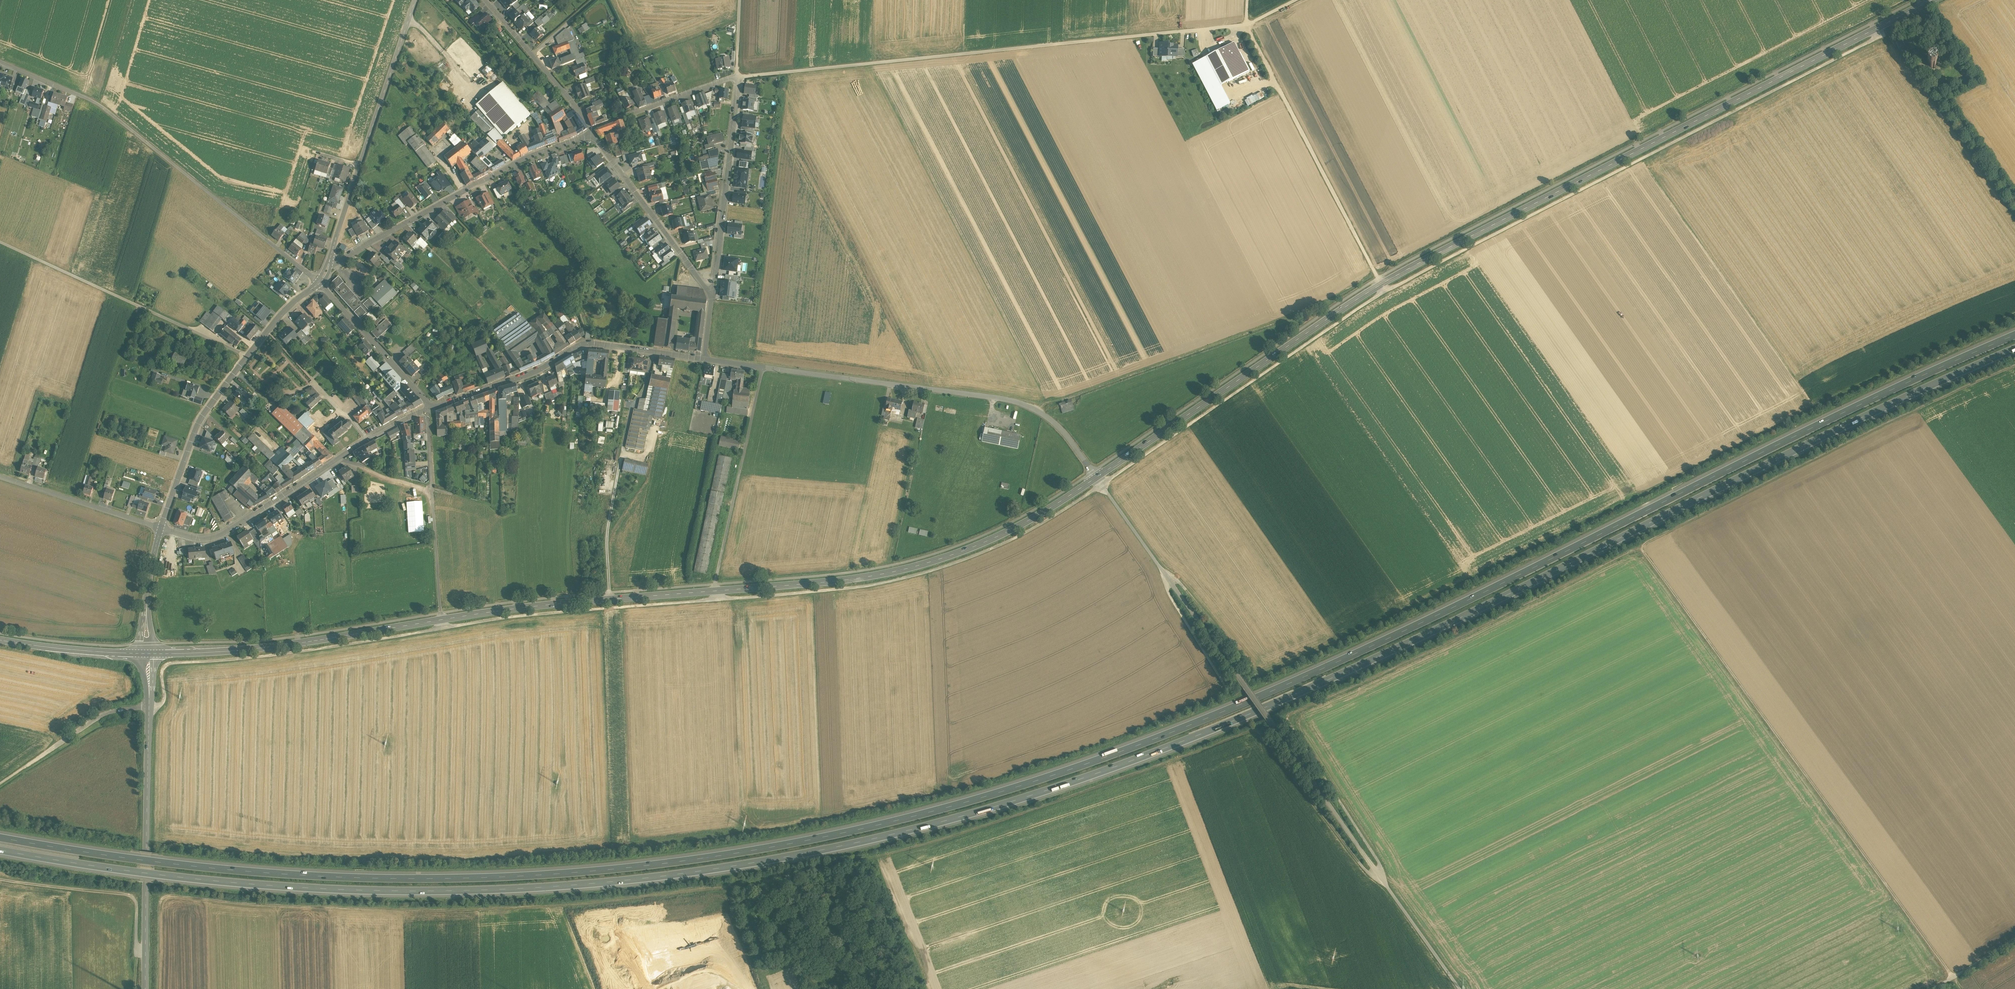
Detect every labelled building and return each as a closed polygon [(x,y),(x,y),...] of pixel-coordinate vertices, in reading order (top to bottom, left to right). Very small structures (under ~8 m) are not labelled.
[(463,7),(467,11),(469,10),(472,13),(479,7),(473,0),(470,0),(463,7)] [(500,2),(507,10),(509,8),(510,8),(511,7),(512,6),(516,2),(514,0),(502,0),(500,2)] [(516,2),(512,6),(515,11),(520,7),(516,2)] [(523,4),(515,11),(520,17),(523,15),(528,10),(523,4)] [(520,17),(515,11),(509,16),(514,22),(520,17)] [(479,19),(476,21),(477,23),(479,25),(481,26),(482,27),(484,27),(486,26),(486,24),(490,21),(488,18),(485,14),(479,19)] [(477,15),(470,21),(474,26),(477,23),(476,21),(479,19),(477,15)] [(520,17),(514,22),(521,30),(525,26),(529,23),(529,22),(523,15),(520,17)] [(541,16),(534,22),(536,25),(541,21),(543,19),(541,16)] [(531,20),(529,22),(529,23),(525,26),(527,29),(533,23),(531,20)] [(586,31),(591,28),(587,23),(583,25),(586,31)] [(539,32),(536,29),(530,34),(536,40),(542,35),(539,31),(539,32)] [(569,30),(565,29),(555,38),(559,46),(567,43),(573,41),(569,30)] [(555,38),(550,42),(552,48),(559,46),(555,38)] [(1906,49),(1902,40),(1896,43),(1901,52),(1906,49)] [(579,57),(573,41),(567,43),(570,49),(569,49),(572,56),(574,61),(580,59),(579,57)] [(559,46),(552,48),(555,55),(569,49),(570,49),(567,43),(559,46)] [(1234,43),(1193,65),(1217,110),(1230,104),(1221,86),(1250,71),(1240,53),(1239,53),(1234,43)] [(1168,44),(1160,44),(1160,49),(1159,57),(1167,58),(1167,56),(1168,45),(1168,44)] [(1177,46),(1168,45),(1167,56),(1172,57),(1172,55),(1176,55),(1177,55),(1177,49),(1177,46)] [(572,56),(560,61),(561,64),(562,66),(574,61),(572,56)] [(584,58),(575,61),(577,66),(578,66),(583,64),(586,63),(584,58)] [(557,59),(549,62),(552,70),(560,67),(559,65),(557,59)] [(721,60),(716,61),(718,70),(723,69),(722,68),(726,68),(726,69),(731,68),(729,59),(724,59),(725,61),(722,61),(721,60)] [(1929,62),(1928,64),(1927,64),(1927,65),(1928,65),(1929,66),(1929,67),(1931,68),(1932,68),(1934,68),(1934,69),(1935,69),(1934,68),(1935,67),(1936,65),(1936,64),(1936,62),(1935,61),(1935,60),(1934,60),(1934,61),(1932,60),(1931,61),(1930,61),(1929,62)] [(578,66),(572,69),(573,73),(574,73),(575,77),(585,73),(586,73),(584,69),(584,68),(583,64),(578,66)] [(485,76),(493,71),(490,66),(482,72),(485,76)] [(0,75),(0,87),(0,86),(9,89),(11,82),(11,79),(2,77),(3,76),(0,75)] [(29,82),(22,79),(18,87),(22,88),(26,90),(29,82)] [(502,83),(475,106),(479,110),(503,138),(530,115),(502,83)] [(666,86),(664,86),(665,88),(667,94),(675,91),(672,83),(666,86)] [(585,85),(576,89),(577,92),(576,92),(578,97),(579,97),(580,100),(589,97),(588,93),(587,88),(586,89),(585,85)] [(756,87),(746,86),(745,94),(749,95),(755,95),(756,87)] [(26,90),(22,88),(20,93),(23,95),(20,104),(26,106),(30,92),(26,90)] [(44,91),(34,88),(32,97),(37,98),(41,99),(44,91)] [(654,90),(651,91),(651,92),(654,99),(661,97),(658,89),(654,90)] [(640,91),(638,90),(634,92),(634,93),(636,98),(640,104),(641,103),(644,102),(643,98),(642,98),(640,95),(641,93),(640,91)] [(729,91),(721,90),(720,99),(724,100),(728,100),(729,91)] [(627,99),(623,91),(618,94),(621,102),(627,99)] [(1260,91),(1243,99),(1246,106),(1263,98),(1260,91)] [(60,96),(54,94),(51,103),(54,104),(54,103),(58,104),(60,96)] [(547,106),(536,94),(532,97),(543,109),(547,106)] [(704,94),(697,97),(698,99),(696,100),(698,103),(699,103),(700,106),(708,104),(704,94)] [(67,98),(60,96),(58,104),(62,105),(61,106),(64,107),(66,103),(67,98)] [(648,96),(643,98),(644,102),(646,105),(651,103),(648,96)] [(630,101),(629,98),(627,99),(621,102),(625,110),(633,106),(630,101)] [(636,98),(633,100),(635,103),(636,104),(639,108),(642,107),(641,103),(640,104),(636,98)] [(691,101),(682,104),(685,113),(686,114),(694,111),(691,101)] [(748,101),(744,101),(743,110),(753,111),(754,102),(748,101)] [(54,104),(51,103),(49,102),(48,107),(51,108),(49,113),(55,115),(58,104),(54,103),(54,104)] [(552,105),(547,106),(543,109),(548,115),(549,115),(559,107),(556,102),(552,105)] [(73,106),(66,103),(64,107),(64,110),(71,112),(73,106)] [(45,106),(41,120),(46,122),(47,122),(49,113),(51,108),(48,107),(45,106)] [(593,107),(586,110),(588,116),(587,116),(591,127),(597,125),(595,121),(594,118),(599,117),(596,111),(600,110),(598,106),(593,107)] [(676,106),(668,110),(672,122),(681,119),(676,106)] [(559,107),(549,115),(550,119),(552,121),(553,124),(558,121),(562,119),(565,116),(559,107)] [(34,108),(32,116),(38,118),(40,110),(38,110),(34,108)] [(478,111),(478,110),(470,118),(487,135),(494,128),(478,111)] [(494,128),(487,135),(488,137),(496,144),(500,141),(503,138),(479,110),(478,111),(494,128)] [(573,111),(565,116),(568,121),(571,119),(574,116),(576,114),(573,111)] [(666,123),(662,112),(653,115),(656,123),(657,126),(666,123)] [(544,129),(543,125),(537,115),(532,118),(536,121),(539,127),(542,137),(546,136),(545,133),(544,130),(544,129)] [(749,117),(744,116),(744,118),(743,126),(743,127),(750,128),(755,128),(756,118),(749,117)] [(647,117),(638,121),(643,131),(651,128),(650,125),(647,117)] [(571,119),(568,121),(573,128),(577,135),(579,134),(577,130),(571,119)] [(583,123),(581,120),(577,123),(580,127),(580,128),(577,130),(579,134),(587,129),(583,123)] [(622,120),(597,129),(600,133),(603,132),(615,128),(617,134),(618,138),(627,136),(622,120)] [(553,124),(553,125),(555,129),(554,129),(556,135),(557,136),(558,141),(559,142),(567,140),(565,135),(564,136),(563,135),(563,134),(561,128),(558,121),(553,124)] [(569,130),(567,131),(568,133),(563,135),(564,136),(565,135),(567,140),(570,138),(577,135),(573,128),(568,121),(565,123),(569,130)] [(450,131),(443,123),(430,136),(435,142),(446,133),(447,134),(450,131)] [(436,161),(410,127),(398,136),(405,146),(409,143),(427,168),(436,161)] [(538,129),(534,131),(533,132),(537,143),(536,143),(534,144),(536,149),(545,146),(543,141),(538,129)] [(546,136),(542,137),(544,141),(543,141),(545,146),(549,144),(558,141),(557,136),(556,135),(553,136),(552,133),(549,135),(546,136)] [(617,134),(605,137),(605,138),(608,146),(617,144),(615,139),(618,138),(617,134)] [(722,134),(709,137),(710,142),(708,143),(709,145),(709,146),(712,145),(723,142),(722,140),(724,139),(722,134)] [(747,145),(752,145),(753,135),(745,134),(741,134),(740,144),(741,144),(747,145)] [(462,143),(454,135),(451,138),(450,139),(457,147),(462,143)] [(534,144),(530,146),(522,135),(521,136),(518,137),(519,139),(521,142),(523,145),(525,148),(528,152),(536,149),(534,144)] [(430,136),(426,140),(432,146),(435,142),(430,136)] [(496,144),(488,137),(485,140),(493,149),(497,145),(496,144)] [(493,149),(485,140),(479,145),(471,152),(477,158),(480,160),(483,157),(493,149)] [(475,141),(467,148),(471,152),(479,145),(475,141)] [(513,154),(500,141),(496,144),(497,145),(512,161),(520,156),(518,151),(513,154)] [(467,148),(462,143),(457,147),(456,148),(463,158),(471,152),(467,148)] [(521,146),(516,149),(518,151),(520,156),(521,156),(528,152),(523,145),(521,146)] [(456,148),(444,157),(452,167),(456,164),(460,160),(463,158),(456,148)] [(745,151),(738,150),(737,158),(751,160),(752,152),(745,151)] [(581,151),(572,154),(574,162),(583,159),(581,151)] [(637,164),(642,162),(640,154),(629,157),(628,157),(629,160),(630,165),(631,165),(637,164)] [(712,155),(704,157),(704,158),(699,160),(701,169),(709,167),(709,168),(717,166),(716,159),(718,158),(717,154),(712,155)] [(596,157),(591,160),(597,168),(603,163),(597,156),(596,157)] [(486,160),(483,157),(480,160),(491,172),(505,164),(501,161),(492,166),(486,160)] [(480,160),(477,158),(475,160),(474,160),(471,163),(482,173),(485,176),(491,172),(480,160)] [(465,167),(460,160),(456,164),(460,170),(465,167)] [(324,163),(318,161),(317,164),(315,171),(321,173),(324,163)] [(740,162),(739,169),(747,170),(748,163),(740,162)] [(330,165),(324,163),(321,173),(327,175),(329,168),(330,165)] [(553,163),(547,166),(548,169),(545,170),(548,178),(553,176),(555,176),(555,175),(559,173),(556,166),(555,163),(553,163)] [(349,169),(337,165),(336,170),(338,171),(335,178),(345,181),(349,169)] [(535,165),(532,167),(528,169),(532,177),(534,176),(535,180),(537,179),(537,180),(540,178),(536,168),(535,165)] [(472,178),(468,171),(466,167),(465,167),(460,170),(462,174),(460,175),(466,185),(474,181),(472,178)] [(539,167),(536,168),(540,178),(541,181),(544,180),(539,167)] [(611,175),(606,168),(596,176),(594,177),(594,178),(599,184),(611,175)] [(644,169),(637,170),(640,182),(651,180),(648,170),(648,168),(644,169)] [(739,169),(736,168),(734,187),(747,189),(749,170),(747,170),(739,169)] [(447,181),(440,171),(437,174),(440,178),(440,177),(444,183),(447,181)] [(482,173),(472,178),(474,181),(477,179),(478,179),(485,176),(482,173)] [(520,173),(514,176),(519,186),(525,183),(520,173)] [(710,175),(705,176),(706,182),(717,180),(715,173),(710,175)] [(594,174),(587,179),(589,182),(591,180),(594,178),(594,177),(596,176),(594,174)] [(440,178),(431,184),(437,192),(439,192),(441,191),(441,189),(445,186),(445,184),(444,183),(440,177),(440,178)] [(609,185),(605,188),(607,191),(609,191),(611,193),(619,187),(616,183),(616,182),(615,180),(609,185)] [(717,180),(706,182),(708,189),(714,187),(718,186),(717,180)] [(430,188),(425,181),(421,185),(423,187),(423,188),(425,186),(428,190),(430,188)] [(507,181),(497,186),(497,188),(501,195),(503,194),(511,190),(507,181)] [(342,189),(334,186),(329,201),(333,202),(338,203),(342,189)] [(425,186),(423,188),(423,187),(418,191),(420,195),(422,193),(426,199),(430,196),(429,196),(431,195),(428,190),(425,186)] [(501,195),(497,188),(493,190),(497,199),(503,196),(503,194),(501,195)] [(620,194),(616,197),(616,198),(620,203),(628,197),(624,191),(620,194)] [(660,191),(649,194),(652,203),(655,202),(659,201),(663,200),(660,191)] [(485,194),(476,199),(479,205),(480,205),(483,209),(491,205),(489,202),(485,195),(485,194)] [(742,195),(734,194),(733,203),(745,204),(746,196),(742,195)] [(404,199),(407,204),(410,208),(417,203),(410,195),(404,199)] [(710,195),(698,198),(701,212),(714,209),(710,195)] [(404,199),(402,196),(399,199),(404,206),(407,204),(404,199)] [(628,197),(620,203),(624,208),(624,209),(629,205),(633,202),(628,197)] [(400,209),(404,206),(399,199),(395,202),(398,206),(400,209)] [(469,201),(459,206),(460,208),(463,214),(465,218),(474,213),(475,213),(473,210),(469,201)] [(332,208),(326,206),(324,212),(330,214),(332,208)] [(398,206),(391,211),(393,213),(392,214),(394,216),(395,216),(395,217),(402,212),(400,209),(398,206)] [(670,206),(661,209),(663,217),(668,215),(668,216),(672,215),(670,206)] [(375,211),(370,214),(374,219),(372,220),(376,225),(376,224),(379,222),(380,224),(386,220),(385,219),(385,218),(382,213),(381,214),(380,212),(378,214),(375,211)] [(449,215),(445,211),(440,215),(449,225),(454,220),(449,215)] [(328,218),(320,215),(317,225),(325,228),(328,218)] [(449,225),(440,215),(435,220),(439,224),(445,229),(449,225)] [(682,218),(673,221),(675,230),(683,228),(685,228),(685,227),(682,218)] [(641,222),(635,226),(636,227),(640,233),(643,230),(651,225),(646,219),(641,222)] [(372,220),(368,223),(373,229),(378,226),(376,224),(376,225),(372,220)] [(432,225),(427,221),(423,226),(431,234),(433,231),(435,228),(432,225)] [(363,222),(353,227),(353,228),(357,235),(358,237),(368,231),(363,222)] [(728,234),(735,234),(741,235),(742,226),(735,225),(729,225),(728,234)] [(423,226),(418,231),(422,235),(425,238),(427,236),(428,237),(431,234),(423,226)] [(353,228),(348,231),(352,238),(357,235),(353,228)] [(281,231),(277,229),(272,235),(279,241),(284,234),(281,231)] [(308,237),(302,232),(299,236),(304,241),(308,237)] [(645,237),(643,238),(645,241),(646,243),(658,235),(656,233),(654,234),(652,232),(646,236),(645,237)] [(692,232),(683,235),(686,244),(695,242),(692,232)] [(414,236),(410,233),(407,236),(407,237),(404,240),(411,247),(412,248),(415,245),(413,244),(416,240),(413,237),(414,236)] [(658,235),(646,243),(648,245),(649,245),(651,247),(657,243),(661,240),(659,237),(658,235)] [(320,238),(317,237),(317,238),(316,240),(314,246),(317,247),(323,249),(326,240),(320,238)] [(302,244),(297,239),(293,243),(302,250),(303,244),(302,244)] [(402,248),(394,242),(389,247),(401,257),(406,252),(402,248)] [(302,250),(293,243),(289,249),(297,256),(302,250)] [(314,246),(310,244),(308,252),(315,254),(317,247),(314,246)] [(659,249),(656,251),(657,253),(660,257),(669,250),(665,244),(659,249)] [(411,252),(404,245),(402,248),(406,252),(409,255),(411,252)] [(653,250),(651,251),(654,255),(657,253),(656,251),(659,249),(657,246),(655,248),(653,250)] [(401,257),(389,247),(385,252),(392,259),(397,263),(401,257)] [(702,250),(694,252),(696,261),(697,261),(696,260),(703,259),(703,260),(708,258),(706,249),(702,250)] [(669,250),(660,257),(663,261),(664,262),(667,260),(673,256),(669,250)] [(379,258),(373,253),(367,260),(376,268),(380,264),(377,261),(379,258)] [(724,270),(730,271),(737,272),(739,259),(725,258),(724,270)] [(303,273),(296,267),(294,270),(296,272),(294,274),(299,277),(299,278),(303,273)] [(291,271),(287,275),(284,278),(287,280),(287,279),(293,284),(299,277),(294,274),(291,271)] [(726,275),(725,282),(736,284),(737,276),(726,275)] [(369,295),(361,302),(343,283),(338,277),(331,283),(335,288),(333,289),(354,313),(360,319),(375,306),(377,303),(369,295)] [(385,281),(369,295),(377,303),(375,306),(379,310),(381,308),(397,294),(385,281)] [(289,289),(281,282),(275,289),(281,294),(284,296),(285,295),(287,293),(286,293),(289,289)] [(725,282),(722,282),(721,296),(723,296),(730,297),(736,298),(737,290),(736,290),(736,284),(725,282)] [(275,289),(274,288),(272,291),(279,296),(281,294),(275,289)] [(703,291),(677,288),(676,297),(706,301),(707,301),(703,290),(703,291)] [(320,300),(319,301),(325,308),(331,304),(324,296),(320,300)] [(676,297),(672,297),(671,296),(671,297),(670,307),(670,308),(685,310),(690,310),(699,311),(706,312),(706,311),(706,307),(706,306),(707,303),(707,302),(707,301),(706,301),(676,297)] [(313,300),(309,303),(311,305),(313,304),(317,308),(319,306),(317,304),(313,300)] [(311,305),(307,309),(315,318),(321,313),(317,308),(313,304),(311,305)] [(253,307),(250,311),(256,316),(257,317),(259,315),(264,319),(267,315),(267,316),(270,312),(262,305),(260,307),(258,305),(255,308),(253,307)] [(228,314),(218,306),(213,312),(221,319),(223,321),(228,314)] [(676,309),(670,308),(668,320),(667,325),(668,325),(673,327),(676,309)] [(706,312),(699,311),(696,334),(703,335),(703,334),(704,327),(705,320),(705,319),(706,312)] [(207,312),(200,322),(203,325),(211,315),(207,312)] [(211,315),(203,325),(211,331),(221,319),(213,312),(211,315)] [(519,314),(492,332),(498,341),(505,350),(511,346),(530,333),(534,330),(526,321),(519,314)] [(544,314),(529,324),(535,330),(538,336),(545,330),(550,337),(553,335),(557,331),(558,331),(553,326),(544,314)] [(256,316),(254,318),(260,323),(264,319),(259,315),(257,317),(256,316)] [(304,315),(296,322),(303,331),(308,326),(307,325),(311,322),(304,315)] [(233,318),(228,324),(234,329),(235,329),(239,323),(233,318)] [(345,319),(339,324),(348,335),(354,329),(345,319)] [(386,319),(372,332),(377,338),(384,332),(384,333),(392,326),(386,319)] [(554,324),(556,327),(560,332),(561,331),(565,328),(564,325),(559,319),(554,324)] [(662,320),(657,347),(664,348),(668,325),(667,325),(668,320),(662,320)] [(572,328),(568,322),(564,325),(565,328),(571,335),(576,331),(573,327),(572,328)] [(243,326),(239,323),(235,329),(239,332),(242,328),(243,326)] [(234,329),(228,324),(226,328),(235,335),(239,332),(235,329),(234,329)] [(252,325),(248,330),(254,335),(259,330),(252,325)] [(673,327),(668,325),(664,348),(675,350),(676,343),(671,343),(673,327)] [(235,335),(226,328),(220,335),(227,340),(231,336),(233,338),(235,335)] [(296,335),(289,328),(279,337),(286,344),(296,335)] [(247,332),(244,336),(250,341),(254,335),(248,330),(247,332)] [(306,336),(301,330),(298,333),(307,343),(311,340),(307,335),(306,336)] [(535,330),(534,330),(530,333),(535,340),(538,345),(540,344),(542,342),(538,336),(535,330)] [(545,330),(538,336),(542,342),(545,341),(548,338),(550,337),(545,330)] [(557,331),(553,335),(556,338),(556,339),(557,339),(560,343),(558,344),(559,346),(562,350),(569,346),(568,346),(557,331)] [(571,335),(570,335),(575,342),(580,338),(577,333),(576,331),(571,335)] [(307,343),(298,333),(296,335),(305,345),(307,343)] [(530,333),(511,346),(516,353),(535,340),(530,333)] [(703,335),(696,334),(694,352),(701,353),(701,352),(701,347),(702,347),(702,346),(701,346),(702,340),(703,335)] [(233,338),(230,341),(230,342),(231,342),(236,346),(241,340),(235,335),(233,338)] [(570,335),(565,338),(570,345),(575,342),(570,335)] [(484,340),(471,345),(473,350),(476,356),(479,355),(486,352),(488,351),(484,340)] [(690,342),(677,340),(676,340),(676,343),(675,350),(676,350),(688,352),(689,352),(689,351),(694,352),(695,346),(693,345),(693,346),(692,346),(692,342),(691,342),(690,342)] [(372,349),(365,341),(361,345),(359,347),(366,355),(372,349)] [(549,346),(545,341),(542,342),(540,344),(546,355),(548,360),(555,355),(552,351),(549,346)] [(412,344),(402,352),(406,356),(407,357),(416,349),(412,344)] [(516,353),(511,346),(505,350),(509,356),(512,361),(514,363),(519,360),(515,354),(516,353)] [(556,349),(552,351),(555,355),(562,350),(559,346),(556,349)] [(490,350),(488,351),(486,352),(490,359),(494,357),(490,350)] [(608,351),(598,350),(598,351),(598,359),(602,359),(602,365),(607,366),(608,351)] [(581,351),(572,355),(572,357),(573,359),(580,357),(579,355),(582,354),(581,351)] [(598,351),(588,351),(587,359),(592,359),(598,360),(598,359),(598,351)] [(187,359),(175,354),(171,362),(183,367),(187,359)] [(533,354),(527,357),(529,363),(531,368),(544,362),(542,357),(536,360),(533,354)] [(487,375),(479,355),(476,356),(478,362),(481,368),(484,376),(487,375)] [(571,355),(568,357),(574,367),(567,370),(568,373),(570,376),(574,374),(572,372),(575,370),(575,369),(571,362),(574,361),(573,359),(572,357),(572,355),(571,355)] [(406,356),(399,362),(406,369),(405,369),(406,369),(412,363),(407,357),(406,356)] [(376,361),(371,357),(367,361),(371,365),(376,361)] [(494,357),(490,359),(492,362),(497,371),(501,369),(501,367),(500,366),(497,362),(496,360),(494,357)] [(568,357),(561,361),(565,368),(567,370),(574,367),(568,357)] [(503,367),(508,365),(504,358),(499,359),(500,360),(502,365),(503,367)] [(638,360),(632,359),(631,358),(629,358),(628,359),(628,360),(629,361),(628,364),(628,370),(637,371),(638,360)] [(674,360),(659,358),(658,365),(671,367),(673,367),(673,366),(674,360)] [(523,366),(519,360),(514,363),(516,366),(517,367),(520,372),(531,368),(529,363),(523,366)] [(645,361),(638,360),(637,371),(646,372),(647,364),(648,363),(648,361),(647,360),(646,360),(645,361)] [(561,361),(555,365),(556,373),(561,371),(564,369),(565,368),(561,361)] [(478,362),(472,364),(475,370),(481,368),(478,362)] [(386,363),(376,371),(379,374),(388,366),(386,363)] [(412,363),(406,369),(410,374),(410,375),(412,377),(419,371),(418,369),(412,363)] [(422,365),(418,369),(419,371),(423,376),(428,372),(422,365)] [(503,367),(501,367),(501,369),(505,377),(505,378),(511,376),(515,374),(513,369),(510,370),(508,365),(503,367)] [(388,366),(379,374),(383,379),(393,370),(388,366)] [(715,368),(706,367),(705,375),(714,377),(715,368)] [(497,371),(493,372),(497,380),(505,377),(501,369),(497,371)] [(405,384),(393,370),(383,379),(394,392),(395,393),(402,387),(405,384)] [(745,372),(737,371),(732,370),(731,380),(739,381),(738,388),(743,389),(745,372)] [(445,372),(429,383),(432,388),(436,386),(443,381),(445,380),(448,379),(445,372)] [(487,375),(484,376),(488,384),(497,380),(493,372),(487,375)] [(160,374),(154,373),(152,381),(160,384),(162,380),(158,379),(160,374)] [(468,373),(454,377),(455,381),(459,380),(469,377),(468,373)] [(656,376),(651,375),(648,386),(658,388),(660,377),(656,376)] [(554,376),(546,379),(549,387),(557,384),(554,376)] [(591,376),(586,376),(585,386),(592,387),(596,387),(597,376),(591,376)] [(601,377),(597,376),(596,387),(605,388),(606,377),(601,377)] [(666,378),(660,377),(658,388),(668,390),(669,382),(670,379),(666,378)] [(455,381),(452,382),(456,395),(463,392),(462,388),(459,380),(455,381)] [(537,383),(528,387),(532,398),(542,393),(537,383)] [(199,388),(187,384),(185,390),(189,392),(187,397),(194,399),(194,400),(195,397),(196,394),(197,394),(199,388)] [(416,397),(405,384),(402,387),(413,400),(416,397)] [(515,384),(498,388),(498,389),(498,394),(498,400),(506,400),(511,400),(511,395),(510,394),(517,392),(515,384)] [(432,388),(430,390),(434,395),(437,400),(443,397),(444,397),(444,396),(447,395),(453,392),(453,393),(453,392),(451,387),(450,385),(447,386),(446,387),(447,389),(440,392),(436,386),(432,388)] [(643,411),(649,413),(654,414),(662,416),(668,390),(658,388),(648,386),(645,401),(643,411)] [(242,392),(239,389),(236,392),(237,393),(234,396),(241,404),(245,401),(246,402),(249,399),(245,396),(246,396),(244,394),(243,393),(242,392)] [(314,389),(309,394),(313,398),(316,395),(317,395),(318,394),(314,389)] [(498,389),(488,393),(488,392),(489,399),(489,400),(489,411),(494,410),(494,399),(496,399),(496,394),(498,394),(498,389)] [(619,392),(609,391),(607,411),(617,412),(619,392)] [(368,406),(356,392),(351,396),(360,406),(363,410),(363,409),(367,406),(367,407),(368,406)] [(392,394),(384,401),(390,408),(393,405),(389,401),(397,395),(395,393),(394,392),(392,394)] [(551,392),(544,395),(546,401),(553,398),(552,395),(553,394),(551,392)] [(553,394),(552,395),(553,398),(554,400),(561,397),(560,392),(553,394)] [(831,393),(825,392),(823,403),(829,405),(831,393)] [(486,393),(475,397),(478,405),(481,404),(489,401),(489,400),(489,399),(488,399),(486,393)] [(737,393),(734,393),(733,398),(733,401),(749,403),(750,395),(737,393)] [(313,398),(306,404),(311,410),(321,400),(317,395),(316,395),(313,398)] [(527,396),(519,399),(519,409),(522,408),(530,404),(527,396)] [(203,399),(195,397),(194,400),(194,399),(193,403),(201,405),(203,399)] [(413,400),(406,405),(410,410),(415,408),(423,404),(416,397),(413,400)] [(478,405),(475,397),(469,399),(470,403),(473,411),(474,410),(475,413),(478,412),(478,411),(478,405)] [(469,399),(462,402),(465,410),(465,412),(469,411),(467,405),(468,405),(467,404),(470,403),(469,399)] [(645,401),(639,399),(637,410),(643,411),(645,401)] [(894,400),(888,399),(886,410),(892,411),(892,409),(894,400)] [(506,400),(498,400),(499,413),(499,417),(499,432),(503,432),(506,432),(507,432),(506,400)] [(902,402),(894,400),(892,409),(900,411),(902,402)] [(749,403),(733,401),(732,407),(732,408),(748,410),(749,403)] [(462,402),(451,406),(453,412),(456,410),(457,413),(460,412),(465,410),(462,402)] [(716,404),(702,402),(701,409),(720,413),(722,405),(716,404)] [(925,405),(914,402),(912,411),(915,412),(923,413),(925,405)] [(230,403),(223,410),(231,418),(230,417),(237,410),(238,411),(230,403)] [(399,408),(395,403),(393,405),(390,408),(390,409),(397,417),(403,414),(399,408)] [(406,405),(403,403),(401,405),(406,412),(410,410),(406,405)] [(1072,404),(1060,408),(1062,414),(1074,410),(1072,404)] [(297,421),(281,405),(271,414),(294,436),(303,427),(300,424),(297,421)] [(382,412),(379,405),(373,409),(371,411),(373,413),(376,416),(378,415),(382,412)] [(367,407),(367,406),(363,409),(369,416),(372,413),(367,407)] [(748,410),(732,408),(732,407),(727,407),(726,413),(747,416),(748,410)] [(446,408),(436,412),(436,419),(437,422),(441,422),(443,422),(442,417),(447,415),(447,414),(446,408)] [(248,414),(242,409),(239,412),(245,417),(248,414)] [(363,410),(354,416),(355,418),(355,419),(359,424),(369,416),(363,409),(363,410)] [(397,417),(390,409),(387,412),(392,420),(397,417)] [(637,410),(634,409),(625,448),(643,451),(647,430),(645,430),(639,428),(643,411),(637,410)] [(912,411),(909,410),(907,417),(914,419),(915,412),(912,411)] [(482,411),(478,411),(478,412),(478,417),(478,426),(484,426),(484,418),(489,418),(489,411),(482,411)] [(649,413),(643,411),(639,428),(645,430),(649,413)] [(306,414),(305,413),(297,421),(300,424),(303,427),(307,430),(314,423),(308,416),(310,415),(307,412),(306,414)] [(382,412),(378,415),(383,425),(388,422),(382,412)] [(494,430),(489,430),(490,442),(499,442),(499,432),(499,417),(497,417),(494,417),(494,430)] [(335,428),(334,428),(332,430),(331,431),(330,429),(330,430),(328,431),(327,431),(329,432),(328,433),(334,441),(335,441),(336,442),(339,440),(338,439),(338,438),(340,436),(341,436),(343,434),(344,434),(344,433),(346,432),(347,432),(347,431),(347,430),(349,428),(350,428),(351,426),(351,425),(351,424),(351,423),(350,423),(349,422),(350,421),(349,421),(347,421),(346,421),(343,418),(342,418),(339,421),(339,420),(338,421),(339,421),(340,423),(340,424),(338,425),(337,426),(335,428)] [(924,420),(917,419),(915,428),(922,429),(924,420)] [(423,420),(416,420),(416,426),(418,426),(419,434),(424,434),(423,420)] [(314,423),(307,430),(311,434),(314,437),(321,429),(314,423)] [(407,424),(400,427),(401,431),(400,432),(401,435),(402,435),(406,434),(406,432),(409,431),(407,424)] [(437,426),(437,436),(447,436),(447,426),(442,426),(441,426),(437,426)] [(400,427),(387,433),(391,439),(397,436),(395,434),(400,432),(401,431),(400,427)] [(334,441),(328,433),(329,432),(327,431),(328,431),(330,430),(330,429),(329,428),(323,433),(333,446),(337,443),(336,442),(335,441),(334,441)] [(1020,435),(985,428),(982,442),(1018,449),(1020,435)] [(207,431),(204,439),(212,442),(213,437),(207,431)] [(406,434),(402,435),(403,437),(404,442),(409,441),(410,441),(410,436),(411,436),(410,436),(409,431),(406,432),(406,434)] [(222,432),(219,436),(218,435),(215,438),(222,445),(229,438),(222,432)] [(518,445),(528,446),(529,433),(518,432),(518,445)] [(253,434),(248,439),(269,460),(274,455),(253,434)] [(314,437),(311,434),(307,438),(322,453),(323,452),(326,450),(318,442),(318,441),(314,437)] [(177,441),(165,437),(163,442),(167,443),(165,451),(173,454),(177,441)] [(741,441),(721,437),(719,446),(739,450),(741,441)] [(383,445),(379,438),(377,439),(374,441),(378,448),(383,445)] [(200,448),(210,451),(213,442),(212,442),(204,439),(203,439),(200,448)] [(374,441),(366,445),(370,452),(378,448),(374,441)] [(409,441),(404,442),(404,450),(413,450),(413,444),(411,444),(410,441),(409,441)] [(304,446),(300,442),(295,447),(299,451),(304,446)] [(363,447),(359,449),(353,453),(356,458),(359,457),(362,463),(370,459),(367,454),(363,447)] [(275,464),(287,453),(282,448),(274,455),(269,460),(271,461),(275,464)] [(297,454),(292,449),(288,454),(293,458),(297,454)] [(333,456),(326,450),(323,452),(325,456),(318,460),(322,464),(333,456)] [(287,453),(275,464),(279,468),(281,470),(286,466),(287,465),(292,460),(293,459),(293,458),(288,454),(287,453)] [(413,454),(404,455),(405,463),(408,463),(414,462),(413,454)] [(731,458),(719,456),(695,571),(707,574),(731,458)] [(313,461),(311,463),(314,469),(322,464),(318,460),(317,459),(313,461)] [(648,465),(625,459),(622,470),(645,475),(648,465)] [(270,472),(276,465),(271,461),(265,468),(270,472)] [(305,467),(303,468),(307,474),(314,469),(311,463),(305,467)] [(26,465),(23,464),(20,472),(29,475),(32,467),(26,465)] [(276,465),(270,472),(274,475),(279,468),(276,465)] [(289,470),(286,466),(281,470),(289,479),(292,483),(293,483),(298,480),(293,474),(289,470)] [(244,467),(229,483),(232,485),(237,490),(243,496),(249,490),(255,483),(258,480),(244,467)] [(347,467),(339,473),(340,474),(343,479),(344,481),(347,480),(347,481),(354,477),(347,467)] [(46,471),(38,468),(35,476),(43,479),(46,471)] [(302,468),(297,472),(293,474),(298,480),(307,474),(303,468),(302,468)] [(195,471),(192,470),(189,479),(190,479),(198,482),(200,477),(199,477),(201,473),(195,471)] [(272,475),(268,472),(259,481),(263,484),(268,479),(272,475)] [(275,479),(272,475),(269,478),(275,484),(278,482),(275,479)] [(284,482),(282,480),(279,483),(284,488),(292,483),(289,479),(284,482)] [(332,491),(337,488),(331,479),(326,483),(332,491)] [(260,488),(264,485),(263,484),(259,481),(258,480),(255,483),(260,488)] [(122,486),(129,489),(131,483),(125,481),(122,486)] [(322,498),(332,491),(326,483),(325,481),(316,488),(322,498)] [(275,486),(272,489),(276,493),(280,491),(284,488),(279,483),(278,482),(275,484),(274,485),(275,486)] [(237,490),(232,485),(228,490),(233,495),(237,490)] [(265,494),(262,496),(265,500),(276,493),(269,486),(267,488),(264,485),(260,488),(265,494)] [(88,487),(85,486),(83,494),(90,496),(93,488),(88,487)] [(191,488),(186,487),(183,497),(191,499),(193,500),(194,498),(196,498),(198,493),(196,493),(197,490),(191,488)] [(107,489),(106,489),(106,491),(103,498),(111,501),(114,492),(107,489)] [(156,492),(145,489),(143,496),(148,498),(153,500),(156,492)] [(225,490),(220,493),(224,501),(229,498),(225,490)] [(243,496),(237,490),(233,495),(249,509),(254,506),(243,496)] [(259,498),(249,490),(243,496),(254,506),(265,500),(262,496),(259,497),(259,498)] [(310,490),(304,494),(309,501),(309,502),(315,498),(310,490)] [(232,518),(223,501),(224,501),(220,493),(211,498),(225,523),(232,518)] [(309,501),(304,494),(297,498),(302,506),(305,504),(309,501)] [(149,505),(140,502),(138,507),(137,509),(146,512),(149,505)] [(289,503),(282,508),(286,514),(293,509),(289,503)] [(304,513),(300,508),(295,512),(298,517),(304,513)] [(282,518),(277,511),(271,515),(271,514),(267,517),(272,525),(279,520),(281,523),(284,522),(282,519),(282,518)] [(177,513),(175,514),(175,516),(175,517),(176,517),(174,522),(182,525),(183,524),(186,516),(186,515),(177,512),(177,513)] [(192,518),(186,516),(183,524),(189,526),(192,518)] [(272,525),(267,517),(263,520),(268,527),(269,529),(267,530),(270,535),(272,537),(278,533),(273,525),(272,525)] [(263,520),(255,525),(259,531),(265,527),(266,528),(268,527),(263,520)] [(265,527),(259,531),(262,535),(264,539),(270,535),(267,530),(266,528),(265,527)] [(254,529),(249,533),(253,540),(259,536),(254,529)] [(249,533),(247,531),(237,537),(239,541),(239,542),(240,542),(243,546),(253,540),(249,533)] [(264,539),(260,541),(260,545),(272,537),(270,535),(264,539)] [(291,535),(283,540),(288,547),(291,545),(291,535)] [(274,541),(267,545),(273,553),(275,556),(288,547),(283,540),(280,536),(274,541)] [(272,537),(260,545),(261,549),(262,548),(267,545),(273,554),(273,553),(267,545),(274,541),(272,537)] [(231,543),(212,549),(216,560),(235,554),(231,543)] [(273,554),(267,545),(262,548),(269,559),(275,556),(273,554)] [(189,550),(188,550),(189,555),(191,555),(191,560),(206,558),(204,548),(189,550)] [(252,568),(243,555),(238,558),(247,572),(252,568)] [(212,562),(209,563),(209,565),(206,566),(209,575),(216,574),(212,562)] [(234,568),(229,571),(232,576),(237,573),(234,568)]
